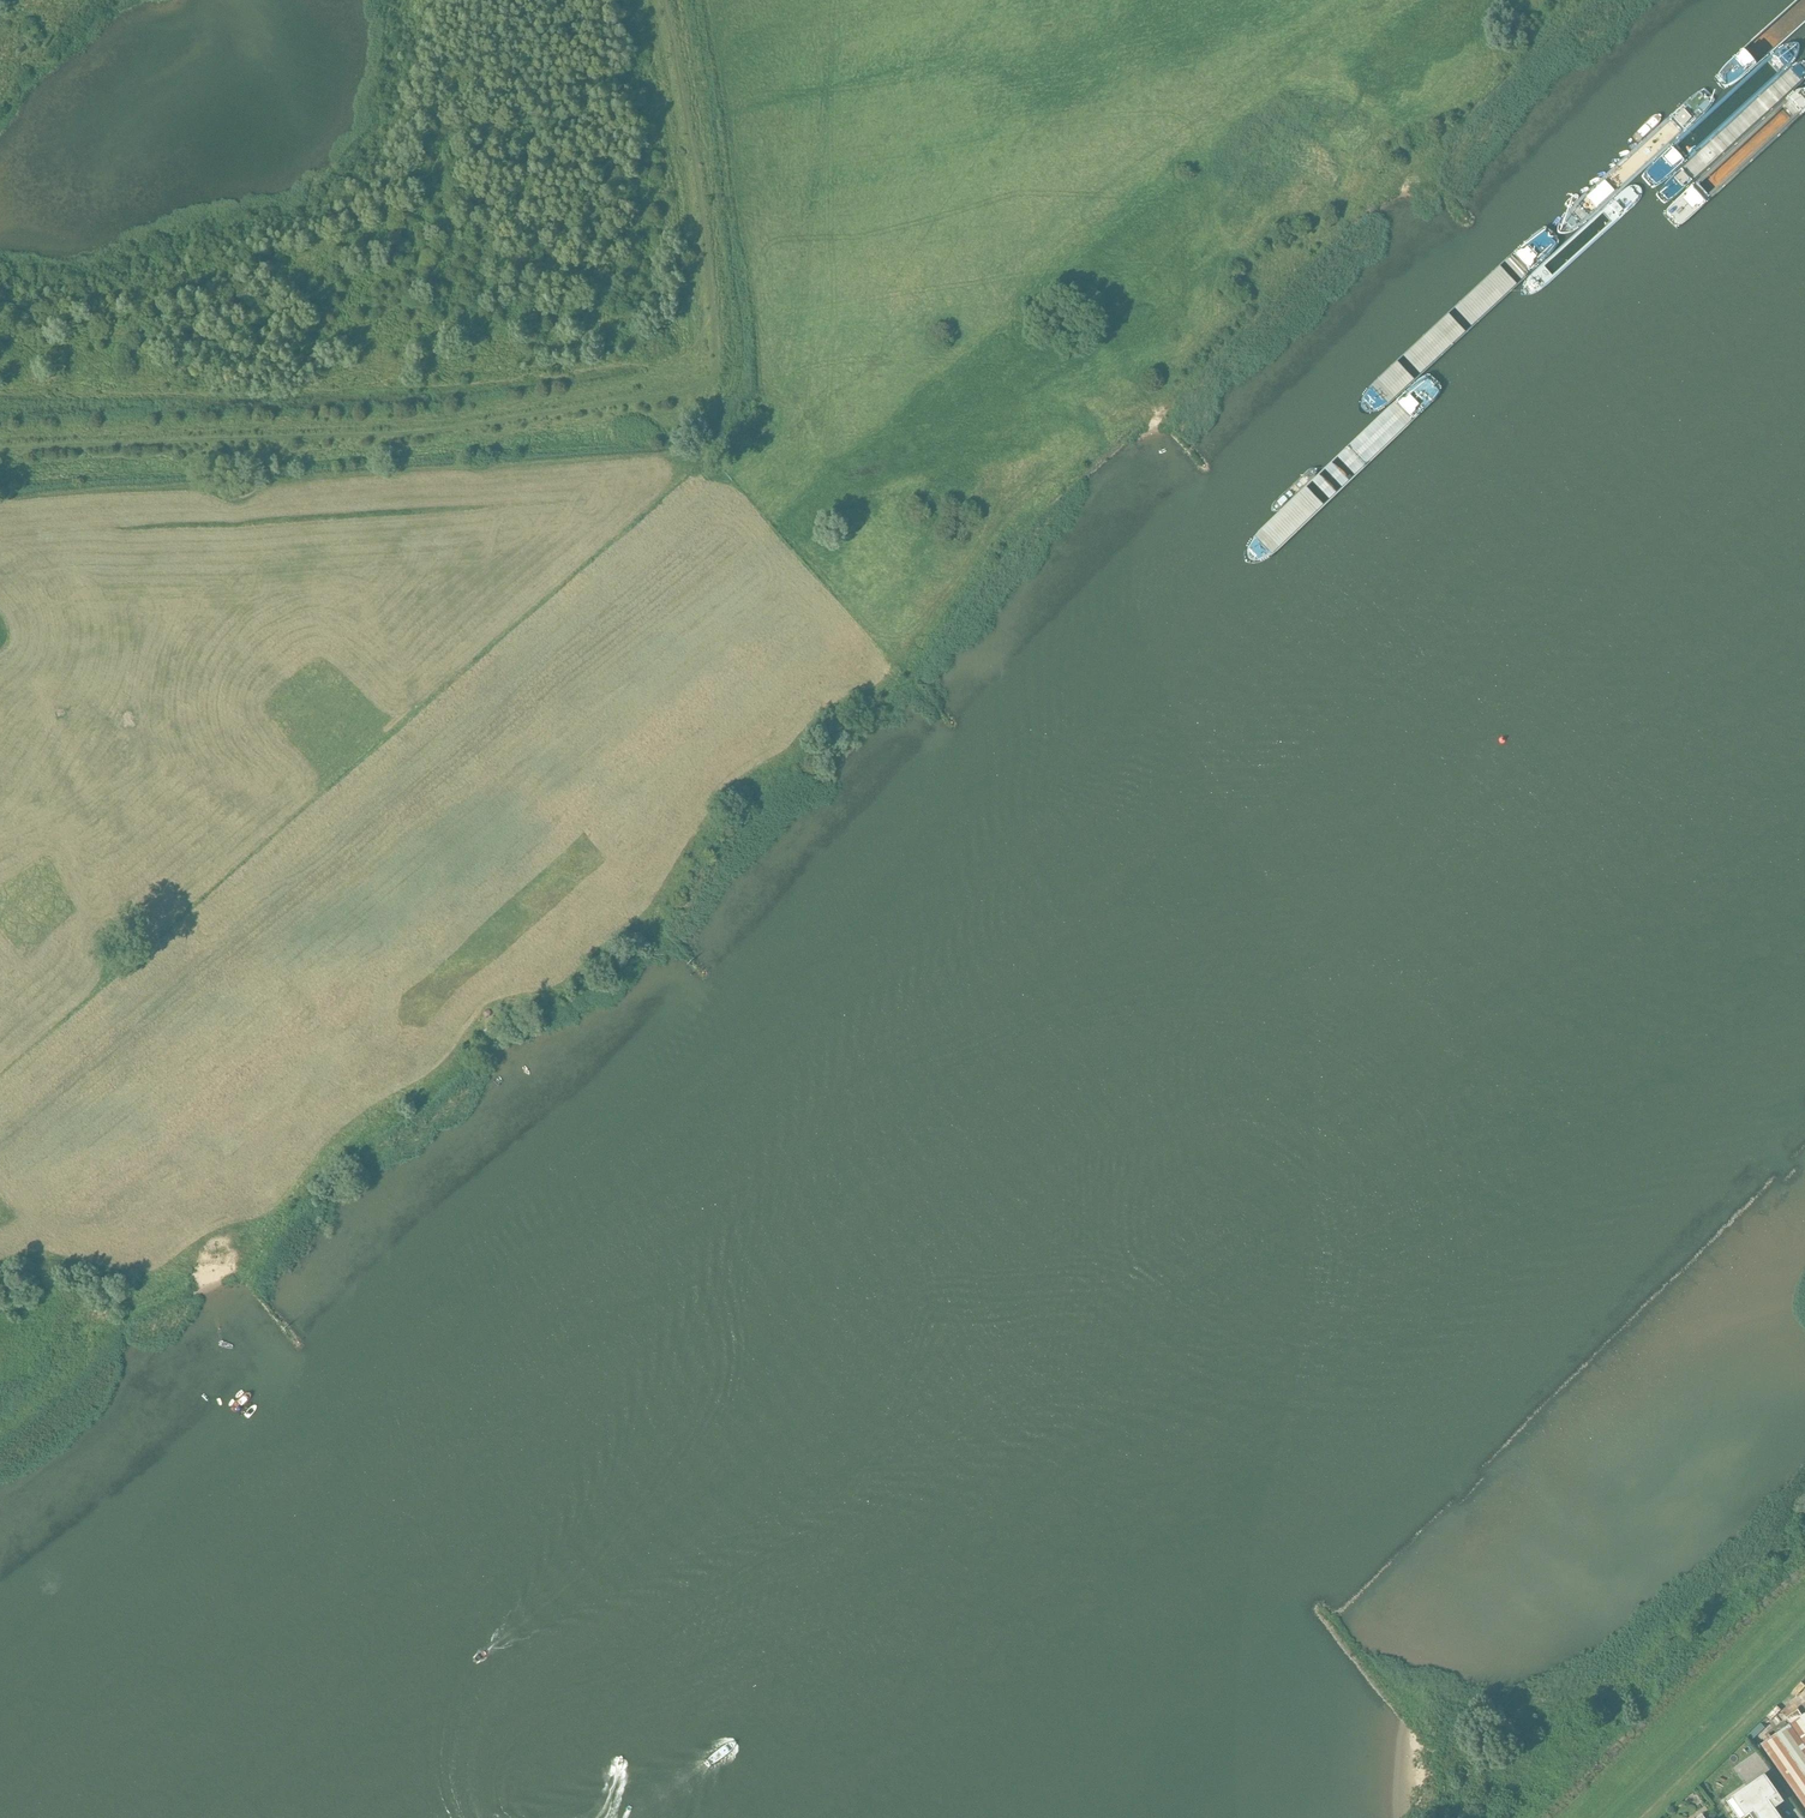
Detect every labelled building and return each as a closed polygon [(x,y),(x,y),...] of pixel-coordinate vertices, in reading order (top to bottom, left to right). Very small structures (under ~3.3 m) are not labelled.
[(1762,1744),(1804,1806),(1804,1714),(1762,1744)] [(1753,1817),(1783,1817),(1776,1808),(1785,1801),(1779,1794),(1779,1793),(1766,1774),(1727,1801),(1739,1817),(1745,1817),(1750,1814),(1753,1817)]
